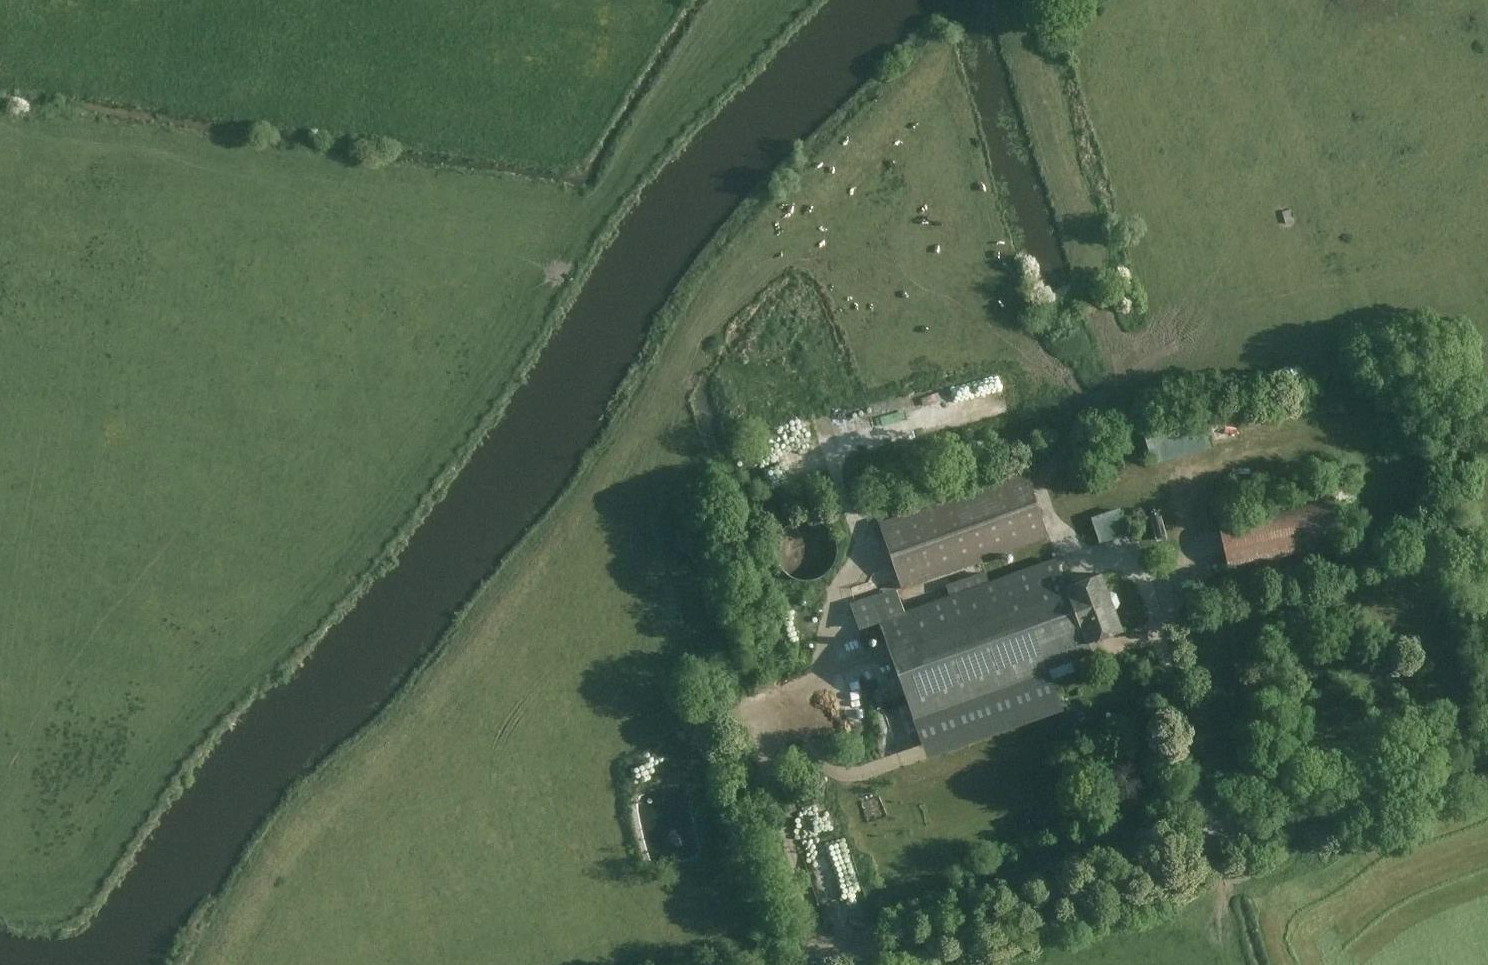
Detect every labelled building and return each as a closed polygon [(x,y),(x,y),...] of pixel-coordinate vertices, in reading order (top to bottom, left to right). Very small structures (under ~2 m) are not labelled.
[(1150,426),(1152,456),(1208,452),(1206,422),(1150,426)] [(1023,468),(872,519),(897,583),(1043,536),(1023,468)] [(1336,496),(1220,520),(1229,566),(1345,543),(1336,496)] [(778,546),(781,556),(787,564),(795,570),(805,572),(815,571),(825,567),(832,559),(836,550),(837,540),(834,530),(828,522),(819,516),(810,514),(799,515),(790,519),(783,526),(779,536),(778,546)] [(1053,550),(898,605),(891,585),(840,603),(855,646),(880,636),(884,646),(923,756),(1063,706),(1050,671),(1098,654),(1093,639),(1129,626),(1107,566),(1064,581),(1053,550)]
